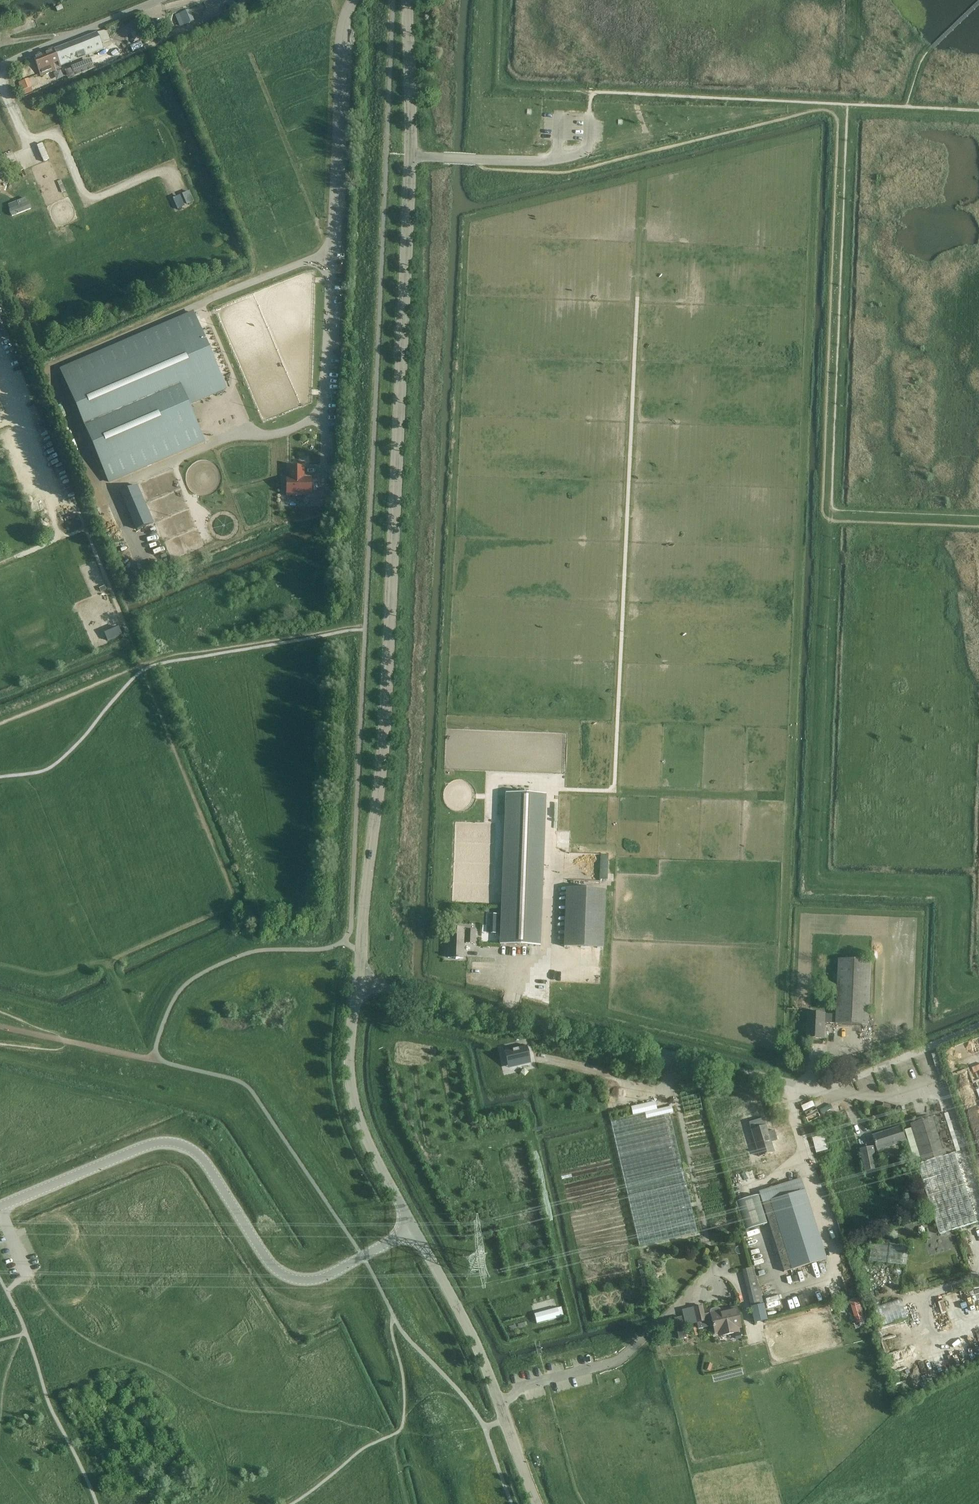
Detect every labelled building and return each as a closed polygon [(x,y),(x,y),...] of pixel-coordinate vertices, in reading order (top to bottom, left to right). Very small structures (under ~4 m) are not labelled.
[(187,11),(176,15),(177,16),(181,26),(191,22),(187,12),(187,11)] [(97,33),(96,32),(54,49),(60,66),(99,49),(100,52),(102,51),(102,49),(103,48),(102,45),(109,40),(105,30),(97,33)] [(54,49),(53,48),(33,56),(40,76),(61,68),(60,66),(54,49)] [(18,82),(21,91),(31,87),(28,78),(18,82)] [(189,189),(182,193),(187,204),(194,201),(189,189)] [(185,206),(180,194),(172,197),(177,209),(185,206)] [(19,207),(9,210),(12,217),(26,211),(30,209),(26,198),(17,202),(19,207)] [(61,371),(108,482),(204,441),(188,405),(226,389),(193,313),(61,371)] [(304,475),(304,468),(290,468),(290,479),(287,479),(287,495),(311,495),(311,479),(302,479),(302,475),(304,475)] [(118,493),(135,529),(152,521),(135,485),(118,493)] [(119,627),(104,633),(107,641),(122,635),(119,627)] [(540,947),(544,824),(545,796),(546,795),(537,795),(506,794),(504,822),(500,945),(531,946),(540,947)] [(564,948),(603,949),(604,890),(565,889),(564,948)] [(474,944),(474,931),(464,931),(464,929),(449,928),(448,958),(463,959),(464,943),(474,944)] [(871,961),(839,960),(836,1015),(836,1024),(869,1025),(871,961)] [(836,1024),(836,1015),(825,1015),(825,1014),(809,1014),(808,1038),(824,1039),(825,1023),(836,1024)] [(529,1045),(501,1052),(502,1055),(503,1054),(507,1070),(531,1064),(528,1049),(530,1049),(529,1045)] [(697,1233),(670,1114),(673,1114),(671,1107),(657,1110),(655,1102),(631,1107),(633,1116),(610,1121),(639,1247),(697,1234),(697,1233)] [(916,1123),(911,1124),(912,1128),(905,1131),(914,1160),(921,1157),(923,1163),(917,1165),(939,1235),(976,1224),(955,1153),(947,1156),(935,1117),(916,1123)] [(768,1132),(766,1127),(763,1118),(749,1123),(751,1132),(759,1157),(764,1155),(764,1156),(767,1156),(766,1155),(774,1152),(771,1143),(777,1141),(775,1133),(774,1131),(768,1132)] [(902,1126),(873,1136),(878,1150),(906,1141),(902,1126)] [(829,1152),(824,1135),(813,1138),(817,1155),(829,1152)] [(874,1147),(860,1150),(865,1171),(878,1168),(874,1147)] [(767,1218),(784,1273),(826,1259),(801,1180),(759,1193),(760,1195),(767,1218)] [(758,1196),(736,1203),(745,1232),(767,1225),(758,1196)] [(909,1247),(872,1242),(869,1261),(907,1266),(909,1247)] [(702,1306),(693,1308),(682,1310),(678,1316),(673,1317),(676,1328),(697,1323),(698,1329),(712,1326),(713,1328),(715,1334),(718,1333),(719,1337),(738,1333),(738,1329),(741,1328),(736,1308),(721,1312),(720,1309),(718,1308),(711,1309),(710,1311),(710,1314),(704,1315),(702,1306)] [(557,1308),(534,1314),(537,1324),(560,1318),(557,1308)]
